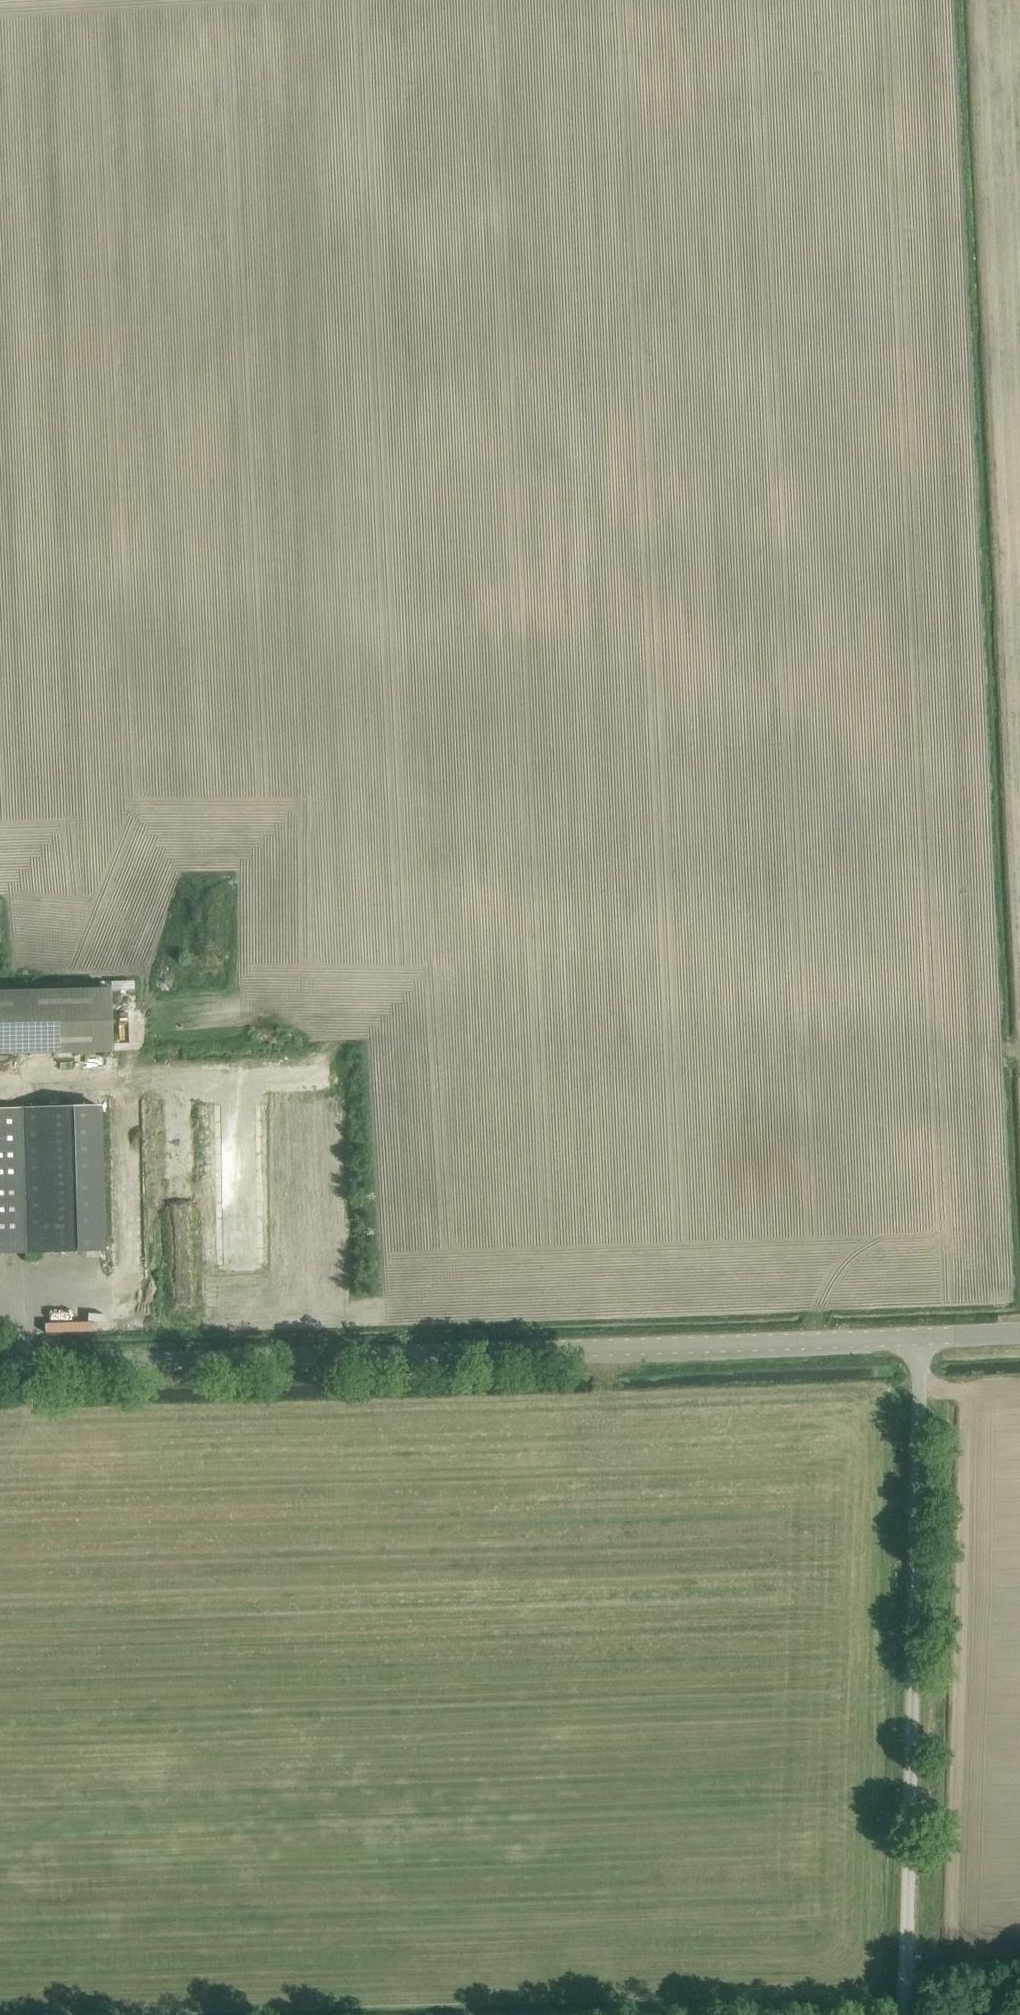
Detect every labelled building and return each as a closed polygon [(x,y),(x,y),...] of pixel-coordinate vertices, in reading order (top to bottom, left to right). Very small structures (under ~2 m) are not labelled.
[(109,988),(0,990),(0,1054),(111,1052),(109,988)] [(25,1251),(103,1249),(98,1105),(0,1108),(0,1252),(25,1251)]
